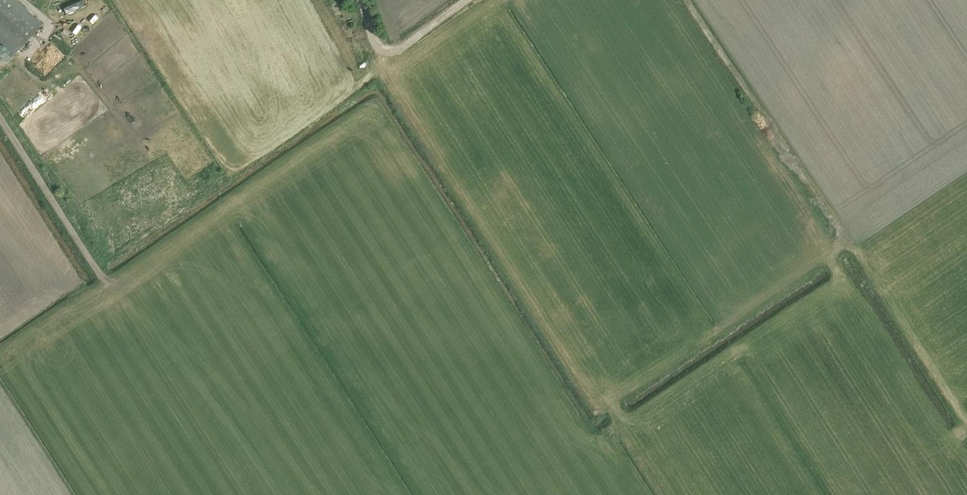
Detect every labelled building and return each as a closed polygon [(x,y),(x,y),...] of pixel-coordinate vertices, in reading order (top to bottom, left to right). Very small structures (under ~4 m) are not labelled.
[(14,53),(42,24),(17,0),(0,0),(0,40),(14,53)]
